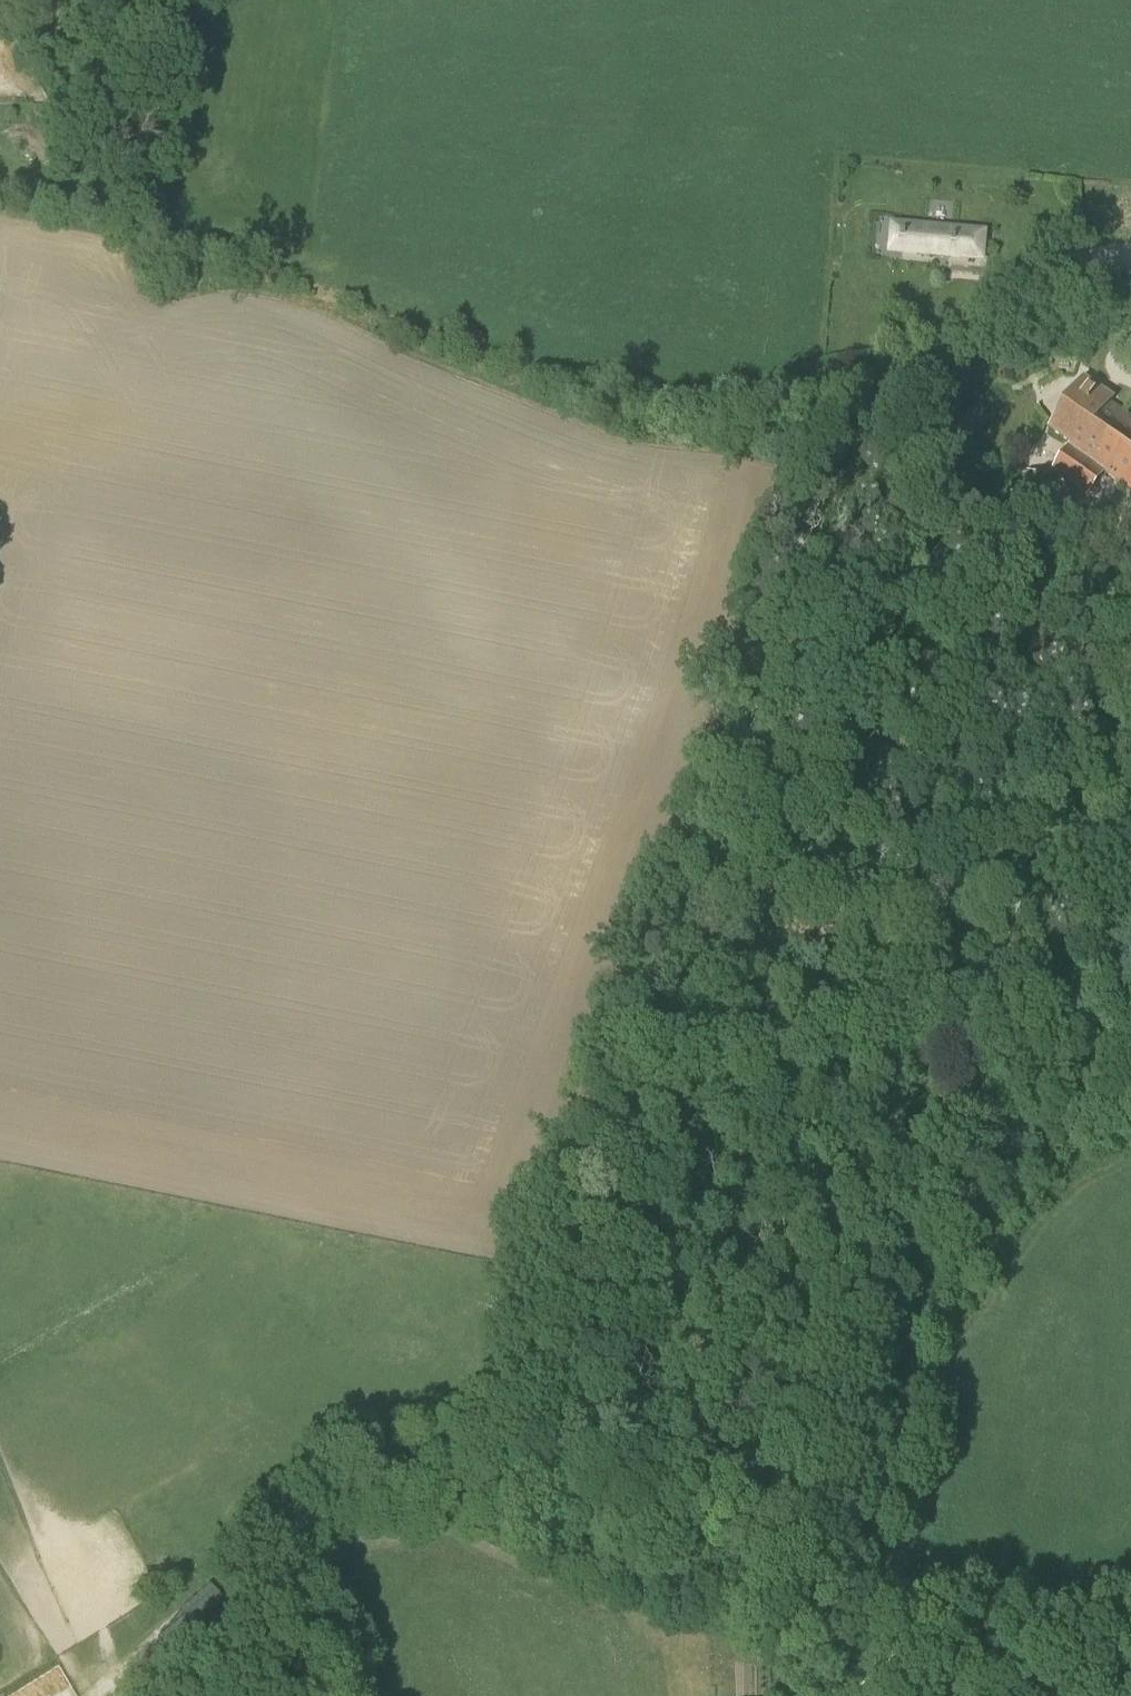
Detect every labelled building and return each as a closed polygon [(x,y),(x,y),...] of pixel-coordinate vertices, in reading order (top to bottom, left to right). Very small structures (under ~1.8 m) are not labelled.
[(887,254),(939,258),(944,258),(986,261),(988,230),(890,223),(887,254)] [(1054,472),(1075,486),(1124,413),(1111,404),(1114,399),(1085,380),(1051,431),(1072,445),(1054,472)] [(1075,486),(1090,496),(1106,472),(1130,489),(1130,418),(1124,413),(1075,486)] [(1028,471),(1016,489),(1034,501),(1046,482),(1028,471)] [(1116,536),(1130,544),(1130,515),(1128,513),(1116,536)]
